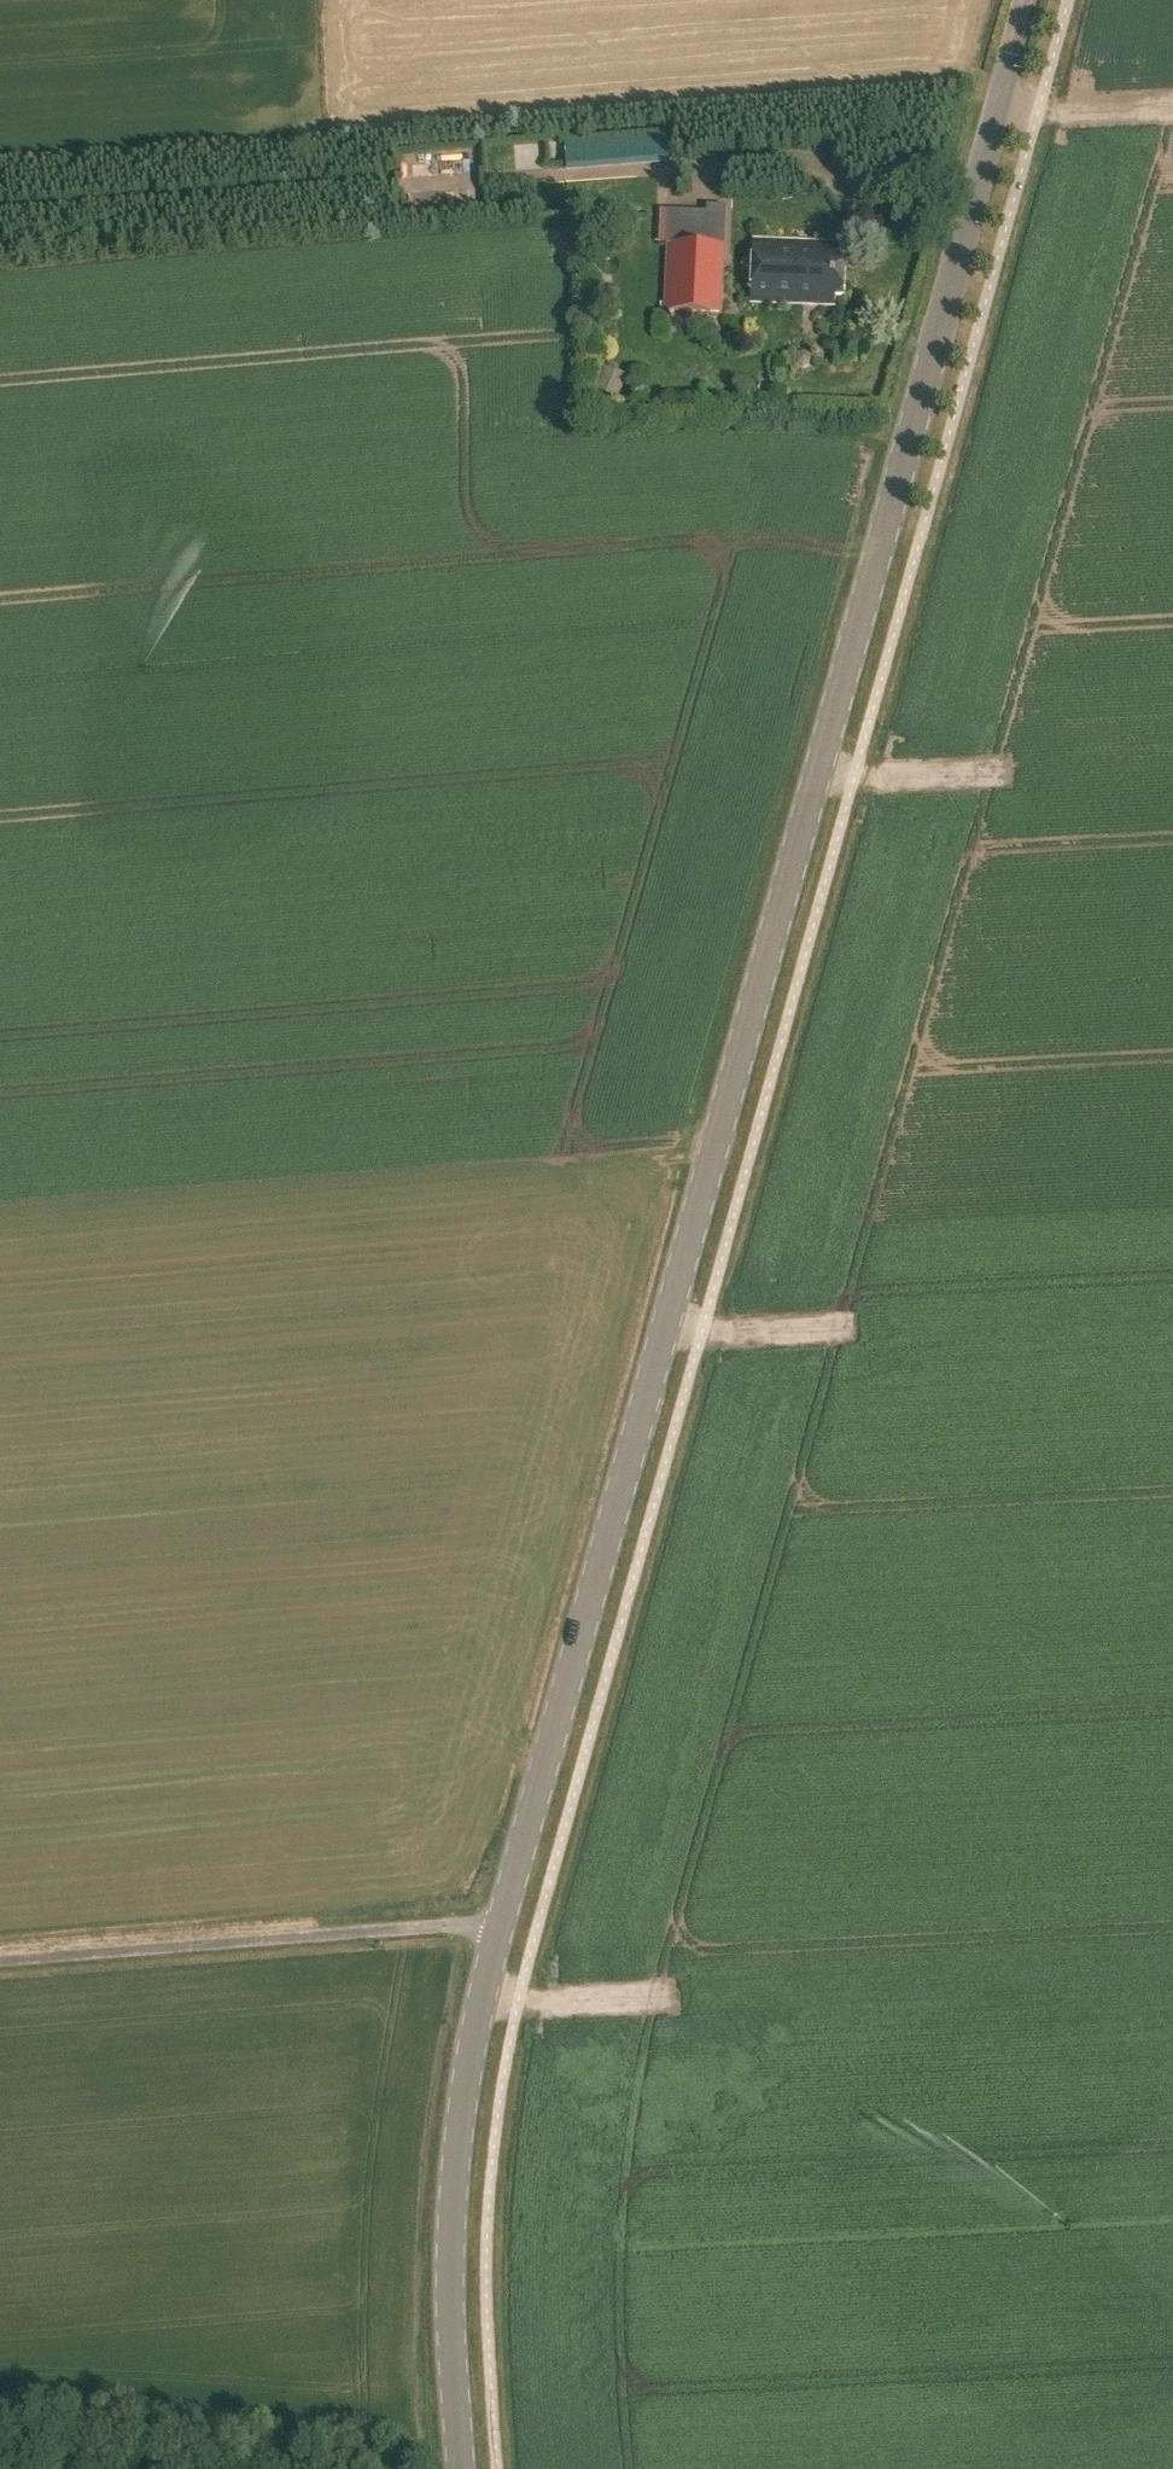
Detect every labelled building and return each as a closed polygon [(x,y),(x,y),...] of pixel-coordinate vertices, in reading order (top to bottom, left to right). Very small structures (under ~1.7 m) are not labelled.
[(721,314),(726,214),(670,212),(665,312),(709,314),(721,314)] [(753,306),(834,309),(834,298),(842,298),(844,259),(836,258),(837,247),(755,244),(753,306)] [(607,398),(629,398),(629,372),(607,372),(607,398)]
